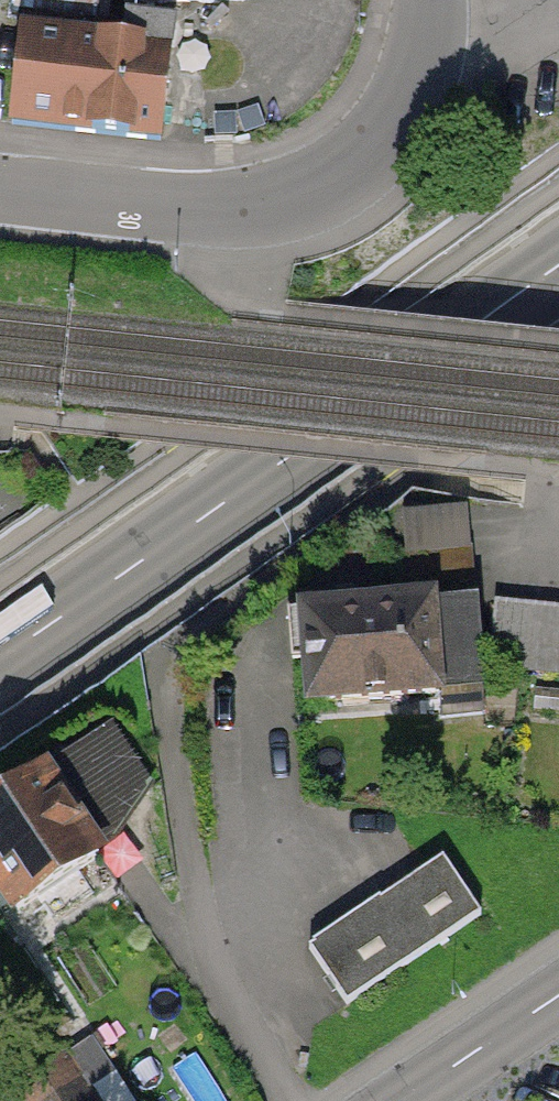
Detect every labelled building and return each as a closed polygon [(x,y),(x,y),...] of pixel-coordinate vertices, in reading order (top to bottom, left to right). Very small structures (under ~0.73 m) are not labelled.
[(160,46),(13,37),(7,130),(154,140),(160,46)] [(484,689),(473,512),(406,516),(411,605),(285,612),(288,663),(315,661),(317,699),(484,689)] [(500,591),(492,667),(558,673),(558,597),(500,591)] [(37,773),(0,799),(0,914),(91,848),(37,773)] [(480,920),(443,865),(310,955),(348,1010),(480,920)] [(97,1054),(32,1100),(132,1100),(97,1054)]
